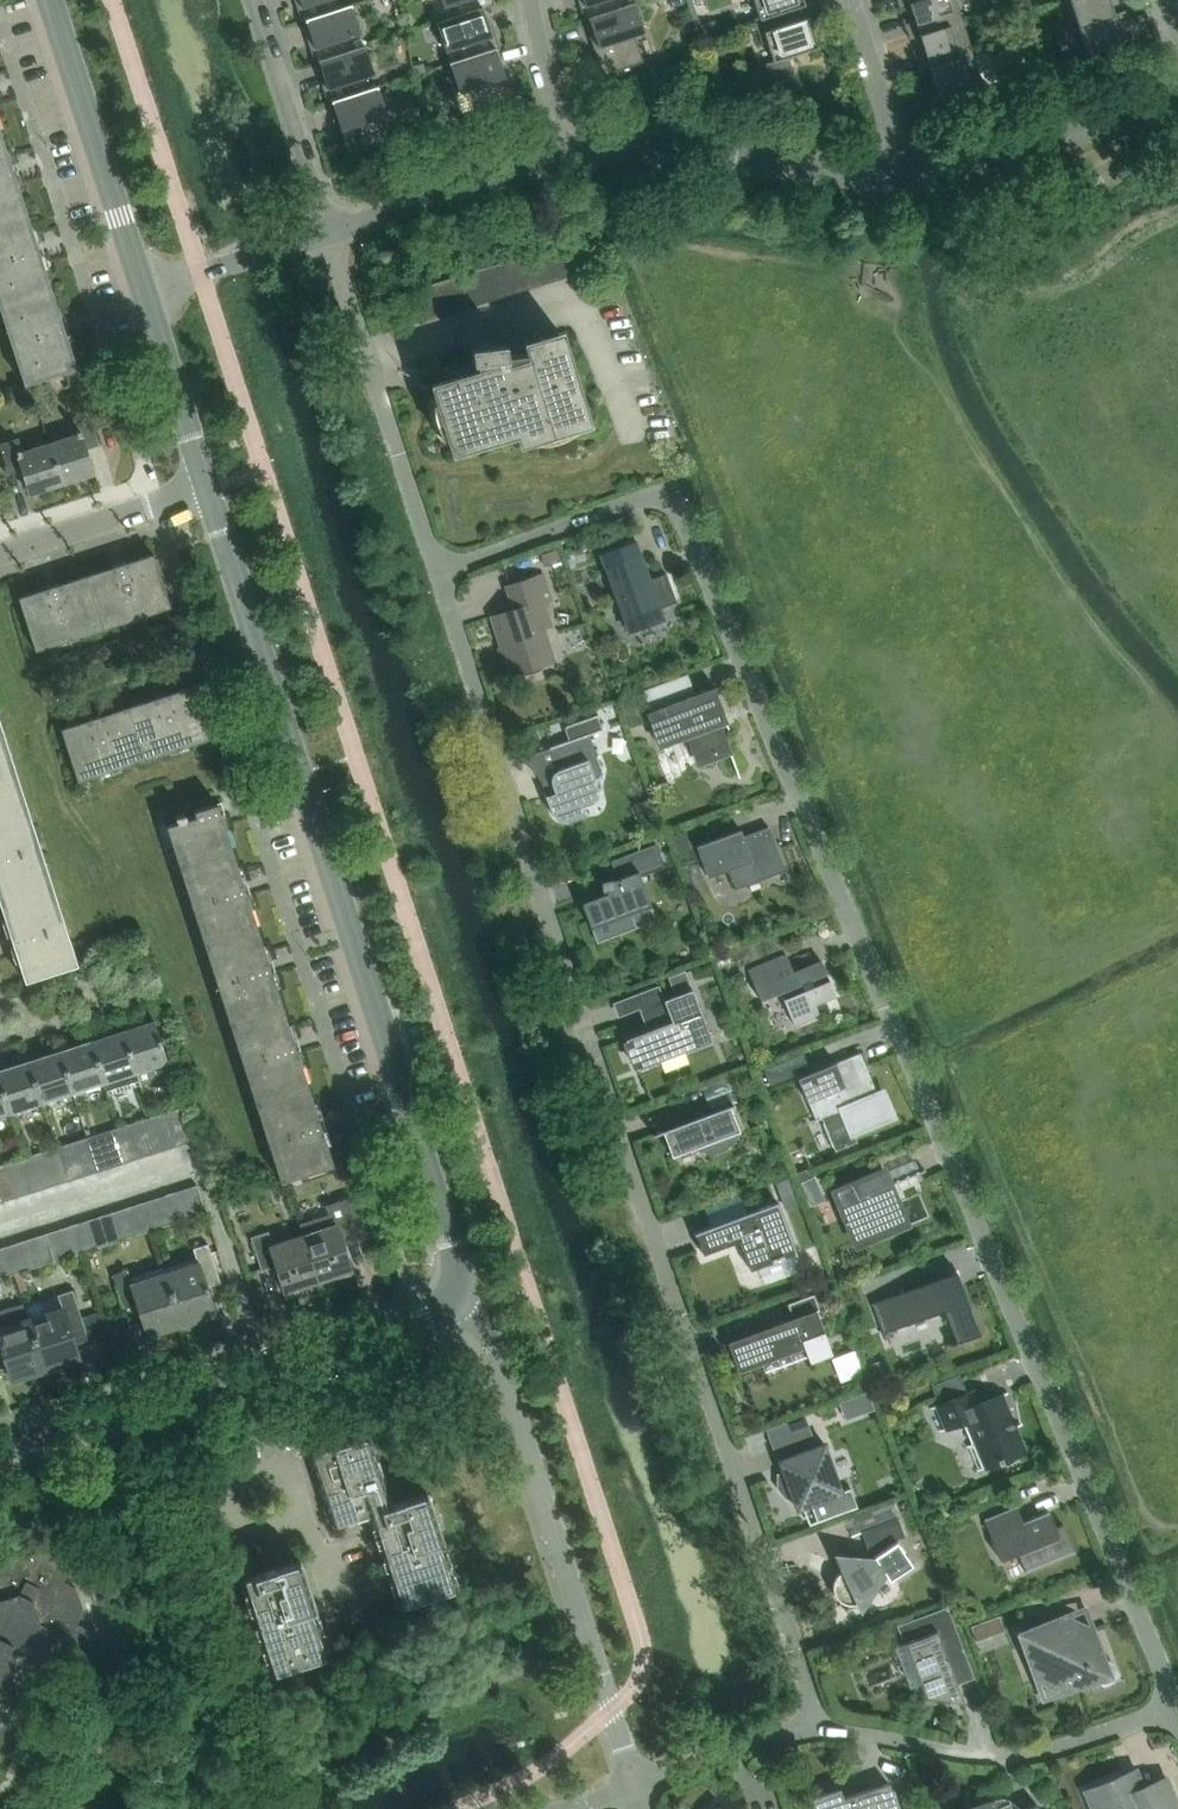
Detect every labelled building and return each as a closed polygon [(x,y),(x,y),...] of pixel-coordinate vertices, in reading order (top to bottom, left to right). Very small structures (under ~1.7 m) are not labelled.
[(302,21),(352,5),(352,4),(342,7),(340,0),(299,0),(301,5),(297,6),(302,21)] [(436,23),(494,4),(494,0),(441,0),(443,7),(453,4),(456,15),(436,22),(436,23)] [(584,20),(635,3),(625,6),(623,0),(583,0),(584,3),(580,5),(584,20)] [(748,2),(754,0),(759,17),(754,19),(754,21),(802,6),(805,5),(803,0),(747,0),(748,2)] [(909,38),(962,21),(955,0),(917,0),(899,6),(899,7),(910,3),(915,21),(905,24),(909,38)] [(1109,0),(1069,0),(1078,25),(1114,14),(1109,0)] [(644,31),(635,3),(584,20),(585,20),(589,19),(597,44),(593,45),(602,75),(643,62),(634,34),(644,31)] [(493,33),(485,8),(494,5),(494,4),(436,23),(446,51),(455,48),(459,60),(449,63),(450,64),(501,47),(497,32),(493,33)] [(310,47),(315,62),(365,46),(365,45),(355,48),(351,36),(361,33),(352,5),(302,21),(302,22),(306,21),(314,46),(310,47)] [(806,18),(802,6),(754,21),(762,44),(767,42),(774,61),(819,47),(809,17),(806,18)] [(1122,41),(1114,14),(1078,25),(1086,52),(1122,41)] [(713,21),(695,28),(698,36),(716,30),(713,21)] [(915,56),(920,71),(973,54),(962,21),(909,38),(909,39),(920,36),(926,53),(915,56)] [(323,88),(328,103),(378,87),(378,86),(368,89),(364,77),(374,74),(365,46),(315,62),(315,63),(319,62),(327,86),(323,88)] [(502,48),(501,47),(450,64),(459,91),(468,88),(477,116),(518,102),(509,73),(505,74),(497,49),(502,48)] [(688,68),(702,64),(697,50),(684,55),(688,68)] [(973,54),(920,71),(920,72),(931,68),(936,85),(925,89),(930,104),(983,87),(973,54)] [(423,72),(420,64),(413,66),(416,75),(423,72)] [(1051,65),(1038,69),(1040,78),(1054,73),(1051,65)] [(387,114),(378,87),(328,103),(328,104),(332,102),(340,127),(336,128),(346,158),(386,145),(378,118),(387,114)] [(441,117),(431,120),(436,135),(446,131),(441,117)] [(6,151),(0,152),(0,232),(29,223),(6,151)] [(29,223),(0,232),(0,312),(52,295),(29,223)] [(572,276),(562,244),(548,248),(558,280),(572,276)] [(548,248),(534,253),(544,284),(558,280),(548,248)] [(521,257),(531,289),(544,284),(534,253),(521,257)] [(521,257),(507,261),(517,293),(531,289),(521,257)] [(493,265),(503,297),(517,293),(507,261),(493,265)] [(480,269),(489,301),(503,297),(493,265),(480,269)] [(476,305),(489,301),(480,269),(466,274),(476,305)] [(476,305),(466,274),(452,278),(462,310),(476,305)] [(462,310),(452,278),(439,282),(448,314),(462,310)] [(439,282),(425,286),(435,318),(448,314),(439,282)] [(425,286),(411,290),(421,322),(435,318),(425,286)] [(52,295),(0,312),(23,384),(76,367),(52,295)] [(473,372),(432,385),(453,451),(517,432),(521,443),(588,422),(560,332),(505,349),(504,343),(470,347),(473,372)] [(74,433),(49,441),(62,482),(94,472),(86,448),(99,444),(89,414),(70,420),(74,433)] [(62,482),(49,441),(22,450),(18,437),(0,443),(0,445),(9,474),(23,469),(30,493),(62,482)] [(635,539),(599,552),(629,633),(664,620),(660,608),(677,602),(666,574),(650,580),(635,539)] [(557,549),(540,555),(544,567),(561,561),(557,549)] [(153,552),(85,574),(102,626),(170,604),(153,552)] [(33,648),(102,626),(85,574),(17,596),(33,648)] [(504,647),(499,649),(508,676),(551,662),(540,629),(551,626),(544,602),(551,600),(543,575),(507,586),(514,609),(494,616),(504,647)] [(714,687),(695,694),(689,675),(645,692),(654,715),(650,716),(660,741),(685,732),(696,761),(729,749),(719,720),(725,717),(714,687)] [(196,684),(128,707),(145,759),(213,737),(196,684)] [(623,706),(630,726),(643,721),(635,701),(623,706)] [(78,781),(145,759),(128,707),(61,729),(78,781)] [(597,716),(564,727),(569,740),(602,728),(597,716)] [(1,725),(0,726),(0,813),(27,804),(1,725)] [(554,792),(545,795),(551,813),(554,818),(558,821),(563,822),(568,821),(586,815),(583,806),(592,802),(595,800),(598,797),(599,793),(598,789),(595,779),(598,778),(600,775),(602,771),(601,767),(590,735),(603,730),(602,728),(569,740),(549,747),(557,770),(554,772),(552,775),(551,779),(551,783),(554,792)] [(177,859),(229,842),(216,802),(174,816),(175,821),(165,824),(177,859)] [(27,804),(0,813),(0,896),(1,900),(52,883),(27,804)] [(785,871),(769,827),(743,837),(740,829),(696,846),(707,877),(728,869),(736,889),(785,871)] [(695,857),(686,831),(670,837),(680,863),(695,857)] [(581,902),(596,942),(656,920),(638,871),(662,861),(654,840),(610,857),(618,878),(616,879),(617,881),(606,886),(608,892),(581,902)] [(255,922),(229,842),(177,859),(203,939),(255,922)] [(78,963),(52,883),(1,900),(12,934),(8,935),(11,946),(16,944),(27,979),(78,963)] [(281,1002),(255,922),(203,939),(228,1019),(281,1002)] [(794,1025),(830,1010),(825,999),(835,994),(821,961),(794,972),(786,955),(748,971),(761,1000),(780,992),(794,1025)] [(669,977),(673,989),(689,982),(685,971),(669,977)] [(651,1022),(653,1028),(626,1039),(637,1069),(712,1040),(692,989),(639,1009),(645,1024),(651,1022)] [(306,1082),(281,1002),(228,1019),(254,1099),(306,1082)] [(168,1059),(154,1017),(122,1027),(139,1080),(141,1085),(171,1075),(166,1060),(168,1059)] [(139,1080),(122,1027),(91,1037),(103,1080),(107,1091),(139,1080)] [(91,1037),(59,1048),(73,1090),(103,1080),(91,1037)] [(28,1058),(41,1100),(73,1090),(59,1048),(28,1058)] [(816,1121),(820,1119),(833,1151),(855,1142),(852,1135),(854,1135),(852,1132),(892,1115),(882,1092),(877,1094),(860,1053),(799,1078),(816,1121)] [(807,1069),(802,1055),(763,1070),(769,1084),(807,1069)] [(0,1067),(0,1080),(10,1111),(41,1100),(28,1058),(0,1067)] [(10,1111),(0,1080),(0,1114),(10,1111)] [(332,1163),(306,1082),(254,1099),(280,1179),(332,1163)] [(169,1109),(180,1143),(193,1138),(182,1104),(169,1109)] [(672,1156),(692,1149),(695,1150),(698,1151),(702,1152),(705,1153),(708,1153),(712,1153),(715,1152),(718,1151),(721,1150),(724,1148),(727,1146),(729,1144),(731,1141),(733,1138),(735,1135),(736,1132),(740,1131),(730,1105),(663,1130),(672,1156)] [(180,1143),(169,1109),(155,1113),(166,1147),(180,1143)] [(166,1147),(155,1113),(141,1118),(152,1152),(166,1147)] [(152,1152),(141,1118),(128,1122),(139,1156),(152,1152)] [(139,1156),(128,1122),(114,1127),(125,1161),(139,1156)] [(125,1161),(114,1127),(100,1131),(112,1165),(125,1161)] [(112,1165),(100,1131),(87,1136),(98,1170),(112,1165)] [(98,1170),(87,1136),(73,1140),(84,1174),(98,1170)] [(84,1174),(73,1140),(60,1144),(71,1179),(84,1174)] [(71,1179),(60,1144),(46,1149),(57,1183),(71,1179)] [(57,1183),(46,1149),(32,1153),(43,1188),(57,1183)] [(43,1188),(32,1153),(19,1158),(30,1192),(43,1188)] [(30,1192),(19,1158),(5,1162),(16,1196),(30,1192)] [(5,1162),(0,1164),(0,1193),(3,1201),(16,1196),(5,1162)] [(855,1239),(904,1219),(883,1170),(834,1191),(855,1239)] [(814,1177),(801,1182),(805,1192),(818,1187),(814,1177)] [(790,1178),(775,1183),(780,1195),(794,1190),(790,1178)] [(190,1215),(204,1211),(195,1184),(182,1188),(190,1215)] [(190,1215),(182,1188),(168,1193),(177,1220),(190,1215)] [(177,1220),(168,1193),(154,1197),(163,1224),(177,1220)] [(301,1224),(303,1235),(318,1280),(352,1269),(344,1243),(371,1234),(358,1196),(328,1205),(331,1214),(301,1224)] [(163,1224),(154,1197),(140,1201),(149,1228),(163,1224)] [(149,1228),(140,1201),(127,1206),(135,1233),(149,1228)] [(694,1234),(696,1234),(703,1254),(739,1241),(750,1270),(796,1252),(777,1202),(694,1233),(694,1234)] [(135,1233),(127,1206),(113,1210),(122,1237),(135,1233)] [(122,1237),(113,1210),(99,1215),(108,1242),(122,1237)] [(108,1242),(99,1215),(85,1219),(94,1246),(108,1242)] [(94,1246),(85,1219),(72,1224),(80,1251),(94,1246)] [(80,1251),(72,1224),(58,1228),(66,1255),(80,1251)] [(66,1255),(58,1228),(44,1233),(53,1260),(66,1255)] [(284,1291),(318,1280),(303,1235),(273,1245),(268,1231),(250,1236),(261,1270),(276,1265),(284,1291)] [(53,1260),(44,1233),(30,1237),(39,1264),(53,1260)] [(39,1264),(30,1237),(16,1242),(25,1269),(39,1264)] [(25,1269),(16,1242),(3,1246),(11,1273),(25,1269)] [(181,1324),(215,1313),(206,1286),(220,1281),(207,1243),(193,1248),(197,1262),(165,1272),(181,1324)] [(3,1246),(0,1247),(0,1277),(11,1273),(3,1246)] [(147,1335),(181,1324),(165,1272),(130,1284),(126,1270),(111,1275),(121,1306),(136,1301),(147,1335)] [(980,1334),(957,1272),(872,1303),(883,1333),(945,1310),(957,1343),(980,1334)] [(43,1369),(78,1358),(73,1343),(87,1339),(80,1318),(71,1289),(56,1294),(61,1308),(27,1319),(43,1369)] [(794,1316),(728,1341),(738,1370),(805,1345),(811,1360),(833,1352),(817,1309),(818,1309),(813,1295),(790,1304),(794,1316)] [(6,1365),(10,1380),(43,1369),(27,1319),(21,1303),(0,1310),(0,1367),(6,1365)] [(99,1313),(80,1318),(87,1339),(105,1333),(99,1313)] [(843,1378),(868,1373),(863,1347),(838,1351),(843,1378)] [(867,1392),(856,1396),(863,1414),(874,1409),(867,1392)] [(1024,1448),(1015,1427),(1021,1425),(1007,1392),(974,1406),(968,1392),(929,1409),(939,1432),(968,1420),(977,1442),(966,1446),(977,1471),(1003,1461),(1001,1457),(1024,1448)] [(392,1504),(369,1433),(308,1453),(332,1526),(368,1514),(399,1606),(458,1587),(427,1492),(392,1504)] [(779,1475),(779,1488),(787,1498),(792,1496),(797,1510),(813,1504),(818,1518),(856,1505),(850,1490),(842,1493),(824,1443),(815,1446),(810,1433),(781,1444),(790,1471),(779,1475)] [(1055,1528),(1049,1511),(1023,1522),(1017,1506),(984,1520),(1000,1560),(1017,1553),(1026,1573),(1075,1553),(1063,1524),(1055,1528)] [(902,1536),(896,1520),(860,1533),(866,1549),(902,1536)] [(19,1738),(27,1722),(20,1701),(5,1694),(34,1640),(46,1646),(53,1667),(69,1674),(89,1668),(98,1652),(91,1631),(77,1624),(85,1611),(77,1588),(64,1581),(71,1568),(64,1547),(48,1539),(0,1554),(0,1744),(19,1738)] [(856,1604),(858,1603),(860,1608),(885,1573),(890,1581),(913,1565),(897,1541),(873,1557),(876,1560),(837,1556),(843,1570),(841,1572),(839,1573),(837,1575),(836,1577),(834,1579),(833,1582),(833,1584),(833,1587),(833,1589),(833,1592),(834,1594),(836,1596),(837,1598),(839,1600),(841,1602),(843,1603),(846,1604),(848,1604),(851,1604),(853,1604),(856,1604)] [(325,1657),(324,1655),(294,1561),(245,1577),(275,1672),(325,1657)] [(948,1687),(957,1684),(947,1657),(965,1650),(950,1607),(898,1624),(904,1642),(924,1695),(924,1696),(952,1700),(948,1687)] [(1077,1637),(1070,1634),(1071,1630),(1066,1615),(1018,1633),(1043,1700),(1096,1680),(1104,1684),(1112,1681),(1116,1673),(1113,1665),(1105,1661),(1093,1628),(1079,1634),(1077,1637)] [(984,1622),(971,1626),(976,1641),(989,1636),(984,1622)] [(124,1703),(132,1688),(125,1666),(110,1658),(87,1702),(103,1710),(124,1703)] [(1085,1793),(1092,1808),(1177,1808),(1177,1805),(1167,1779),(1144,1789),(1137,1771),(1085,1793)] [(888,1783),(843,1798),(840,1788),(810,1798),(813,1808),(896,1808),(888,1783)]
